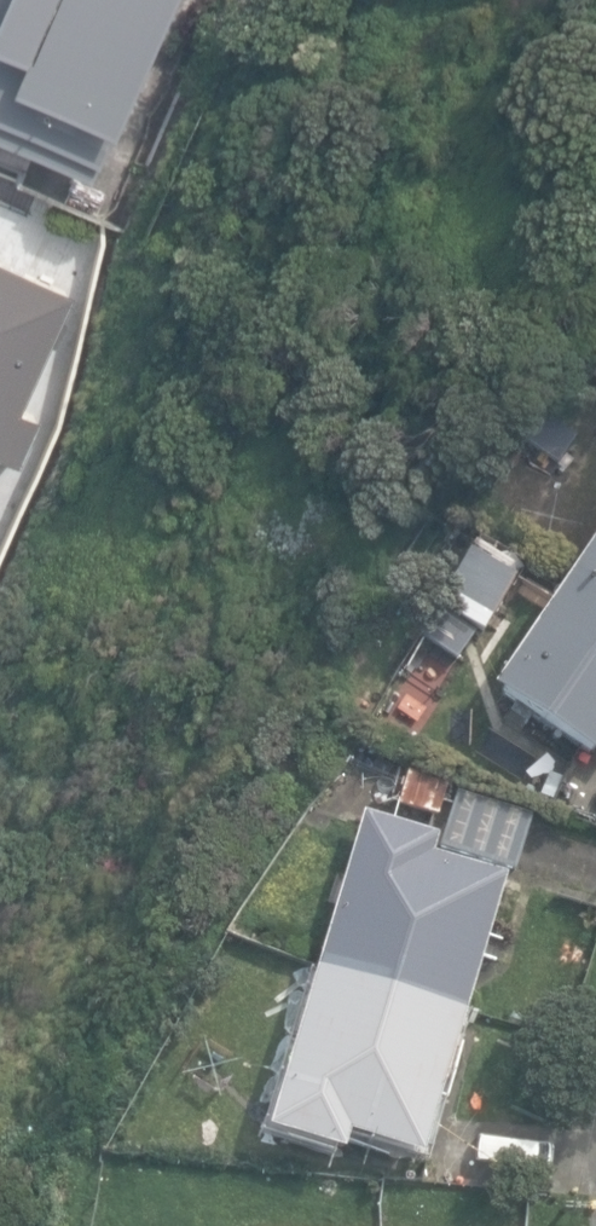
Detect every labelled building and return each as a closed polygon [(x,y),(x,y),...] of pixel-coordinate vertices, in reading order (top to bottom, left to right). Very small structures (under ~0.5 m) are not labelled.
[(88,175),(108,130),(161,0),(0,0),(0,133),(88,175)] [(19,461),(41,414),(20,404),(73,293),(0,258),(0,453),(19,461)] [(523,439),(560,465),(580,436),(543,410),(523,439)] [(595,760),(595,538),(492,689),(595,760)] [(423,636),(459,661),(479,633),(442,608),(423,636)] [(398,803),(439,815),(450,776),(410,765),(398,803)] [(456,854),(514,873),(533,812),(459,788),(456,797),(439,849),(456,854)] [(349,1131),(421,1153),(456,1041),(465,1009),(506,874),(456,859),(432,851),(437,833),(366,811),(364,819),(320,964),(270,1127),(343,1149),(349,1131)]
